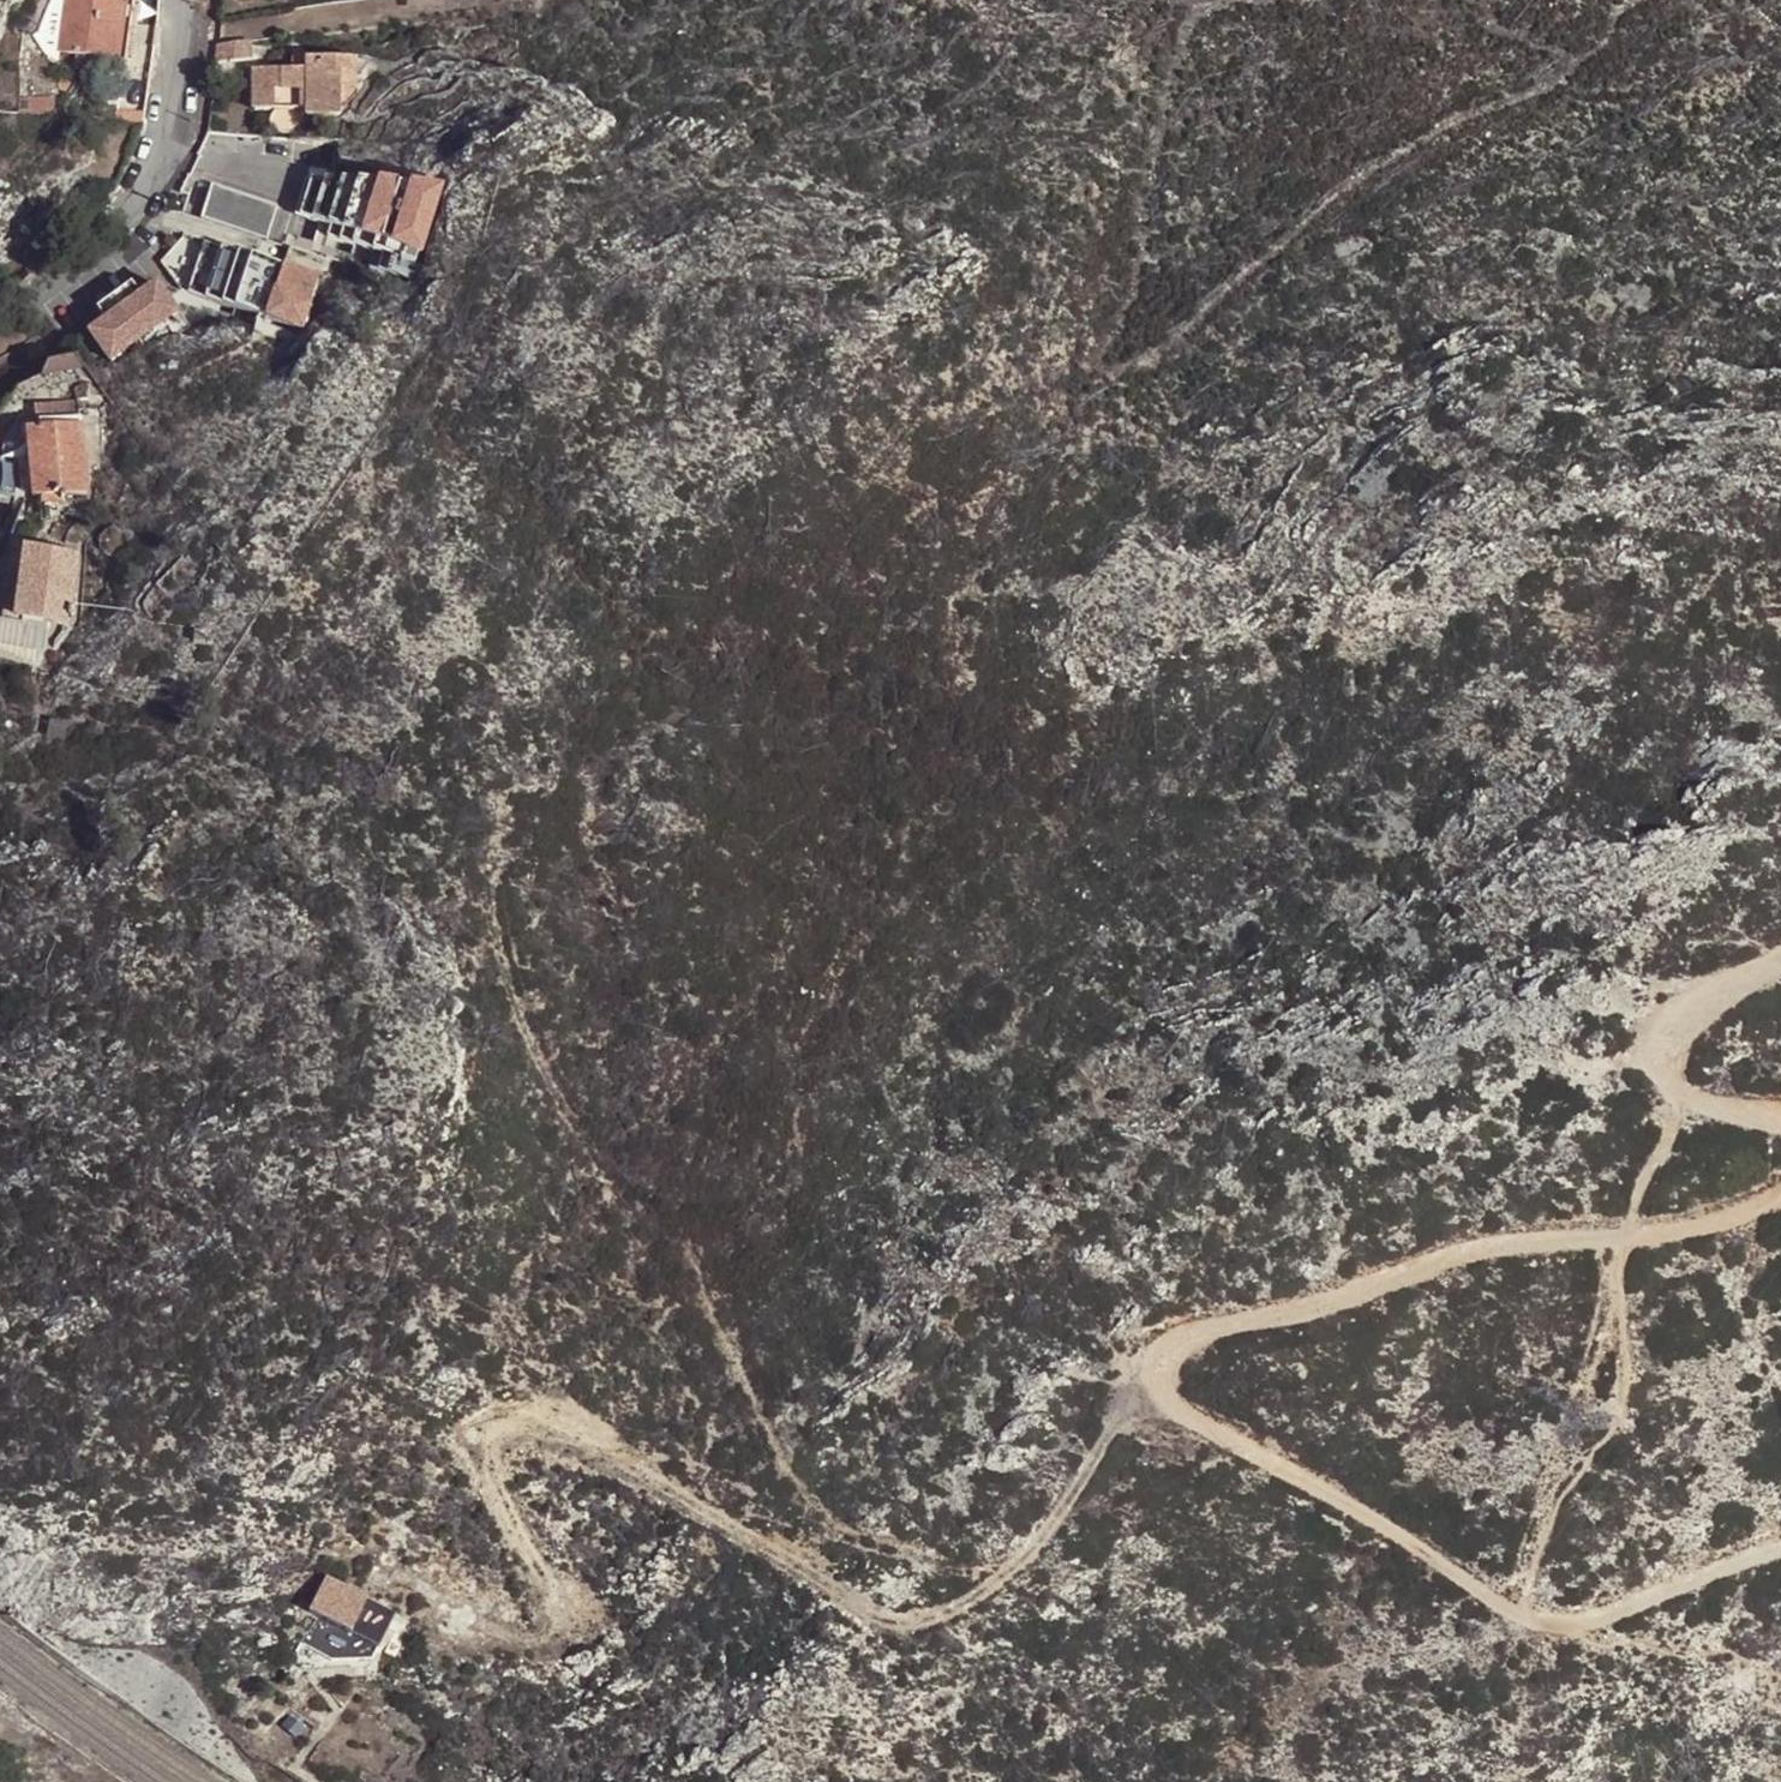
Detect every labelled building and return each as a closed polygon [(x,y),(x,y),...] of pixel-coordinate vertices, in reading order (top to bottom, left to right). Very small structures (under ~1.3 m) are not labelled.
[(53,52),(119,61),(128,1),(119,0),(47,0),(34,29),(33,37),(55,40),(53,52)] [(233,59),(268,54),(268,35),(234,41),(233,59)] [(31,49),(53,52),(55,40),(33,37),(31,49)] [(248,108),(300,109),(300,115),(333,115),(334,84),(350,85),(351,59),(299,59),(299,73),(248,72),(248,108)] [(15,113),(48,115),(50,101),(16,98),(15,113)] [(111,108),(109,121),(138,123),(140,112),(111,108)] [(289,178),(226,161),(217,194),(257,206),(279,212),(289,178)] [(304,213),(331,214),(330,240),(408,243),(411,174),(306,170),(304,213)] [(423,171),(402,240),(434,249),(454,180),(423,171)] [(273,240),(279,212),(257,206),(250,233),(273,240)] [(314,321),(328,272),(183,229),(168,279),(314,321)] [(116,358),(188,306),(165,274),(92,325),(116,358)] [(71,356),(42,363),(35,381),(80,370),(71,356)] [(25,437),(1,439),(8,494),(33,498),(83,492),(76,426),(25,431),(25,437)] [(36,669),(64,624),(73,555),(19,548),(13,594),(9,623),(0,622),(0,657),(36,669)] [(0,592),(0,622),(9,623),(13,594),(0,592)] [(390,1613),(323,1580),(308,1611),(315,1614),(289,1666),(297,1671),(305,1656),(314,1660),(367,1658),(390,1613)]
